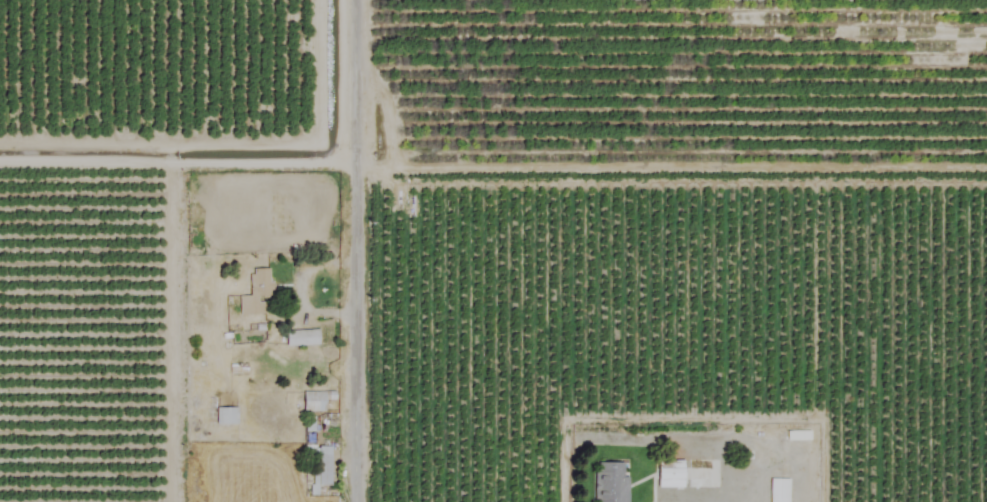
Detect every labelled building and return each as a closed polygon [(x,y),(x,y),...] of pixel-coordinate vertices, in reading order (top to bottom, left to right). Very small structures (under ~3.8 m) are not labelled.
[(240,315),(264,315),(264,298),(270,298),(270,270),(252,270),(252,296),(240,296),(240,315)] [(318,330),(286,330),(286,346),(318,346),(318,330)] [(335,401),(335,392),(303,392),(303,412),(326,412),(326,401),(335,401)] [(238,408),(216,408),(216,425),(238,425),(238,408)] [(810,432),(787,432),(787,440),(810,440),(810,432)] [(331,486),(331,447),(316,447),(316,486),(331,486)] [(626,463),(595,463),(595,501),(626,501),(626,463)] [(789,480),(770,480),(770,501),(789,501),(789,480)]
